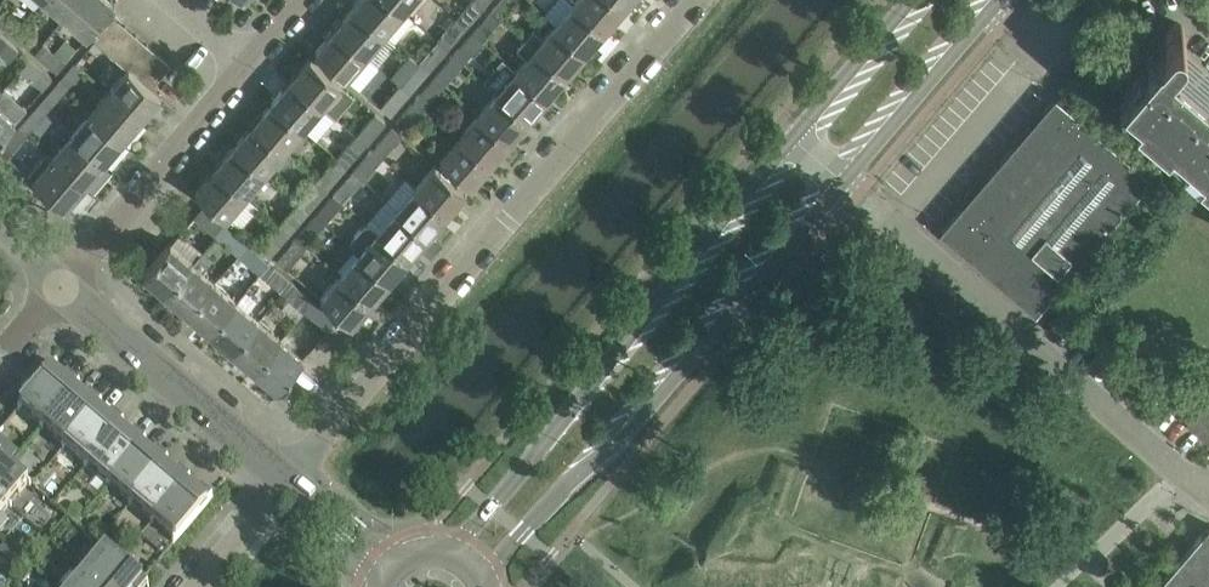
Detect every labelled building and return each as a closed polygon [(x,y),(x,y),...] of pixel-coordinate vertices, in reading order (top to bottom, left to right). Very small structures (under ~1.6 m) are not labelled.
[(64,16),(78,0),(45,0),(64,16)] [(112,0),(78,0),(64,16),(87,36),(115,3),(112,0)] [(391,0),(358,0),(353,6),(384,33),(394,41),(413,19),(403,11),(391,0)] [(412,0),(391,0),(403,11),(412,0)] [(456,18),(466,27),(485,5),(480,0),(471,0),(456,18)] [(492,10),(502,18),(518,0),(500,0),(492,10)] [(586,52),(606,29),(574,2),(572,0),(556,0),(543,15),(555,25),(586,52)] [(574,2),(606,29),(625,7),(617,0),(576,0),(574,2)] [(365,55),(384,33),(353,6),(334,28),(365,55)] [(12,33),(21,23),(4,8),(0,13),(0,23),(12,33)] [(483,41),(502,18),(492,10),(473,32),(483,41)] [(94,40),(106,50),(126,26),(114,16),(94,40)] [(447,49),(466,27),(456,18),(437,40),(447,49)] [(38,37),(21,23),(12,33),(29,48),(38,37)] [(1123,81),(1208,155),(1208,81),(1172,49),(1183,36),(1184,36),(1184,35),(1185,34),(1185,33),(1185,32),(1185,31),(1185,30),(1185,29),(1185,28),(1184,27),(1183,26),(1182,25),(1181,24),(1180,24),(1179,24),(1179,23),(1178,23),(1177,23),(1176,23),(1175,24),(1174,24),(1173,25),(1172,25),(1172,26),(1160,39),(1160,38),(1123,81)] [(532,29),(525,38),(567,74),(586,52),(555,25),(543,38),(532,29)] [(117,59),(137,36),(126,26),(106,50),(116,58),(117,59)] [(365,55),(334,28),(314,51),(359,89),(378,66),(376,64),(365,55)] [(473,32),(454,54),(464,63),(483,41),(473,32)] [(117,59),(128,69),(128,67),(148,45),(137,36),(117,59)] [(567,74),(525,38),(517,47),(528,56),(517,69),(548,96),(567,74)] [(19,49),(7,39),(0,48),(0,52),(9,60),(19,49)] [(447,49),(437,40),(418,62),(428,71),(447,49)] [(43,42),(34,52),(57,72),(66,61),(43,42)] [(148,45),(128,67),(139,77),(159,54),(148,45)] [(159,54),(139,77),(151,87),(170,64),(159,54)] [(454,54),(435,76),(445,85),(464,63),(454,54)] [(310,55),(310,56),(291,78),(322,105),(342,82),(310,55)] [(502,57),(483,79),(498,91),(529,118),(548,96),(517,69),(502,57)] [(20,69),(42,88),(52,77),(29,58),(20,69)] [(83,68),(75,61),(56,84),(63,90),(83,68)] [(409,93),(428,71),(418,62),(399,84),(409,93)] [(128,67),(128,69),(109,90),(142,118),(161,95),(151,87),(139,77),(128,67)] [(435,76),(416,98),(426,107),(445,85),(435,76)] [(291,78),(271,100),(303,127),(316,139),(335,116),(322,105),(291,78)] [(56,84),(37,106),(45,112),(63,90),(56,84)] [(390,115),(409,93),(399,84),(379,106),(390,115)] [(3,89),(0,92),(0,138),(27,107),(4,87),(3,89)] [(142,118),(109,90),(90,113),(123,141),(142,118)] [(498,91),(479,114),(510,141),(529,118),(498,91)] [(998,164),(940,231),(970,257),(1033,311),(1035,313),(1062,282),(1094,245),(1151,178),(1056,97),(998,164)] [(406,130),(426,107),(416,98),(396,121),(406,130)] [(303,127),(271,100),(252,123),(284,150),(303,127)] [(45,112),(37,106),(18,128),(25,134),(45,112)] [(386,120),(375,111),(356,134),(366,143),(386,120)] [(123,141),(90,113),(71,134),(104,162),(123,141)] [(479,114),(460,136),(491,163),(510,141),(479,114)] [(265,172),(284,150),(252,123),(233,145),(265,172)] [(392,126),(372,149),(382,158),(402,135),(392,126)] [(25,134),(18,128),(0,149),(0,152),(6,157),(25,134)] [(104,162),(71,134),(52,157),(85,185),(104,162)] [(347,165),(366,143),(356,134),(337,156),(347,165)] [(471,186),(491,163),(460,136),(440,159),(471,186)] [(265,172),(233,145),(214,167),(246,194),(265,172)] [(372,149),(353,171),(363,180),(382,158),(372,149)] [(52,157),(46,152),(27,174),(65,207),(85,185),(52,157)] [(347,165),(337,156),(318,178),(328,187),(347,165)] [(436,164),(416,187),(448,214),(467,191),(436,164)] [(226,217),(246,194),(214,167),(195,190),(226,217)] [(353,171),(334,193),(344,202),(363,180),(353,171)] [(309,209),(328,187),(318,178),(299,201),(309,209)] [(416,187),(397,209),(429,236),(448,214),(416,187)] [(315,215),(325,224),(344,202),(334,193),(315,215)] [(309,209),(299,201),(280,223),(290,231),(309,209)] [(224,224),(203,206),(194,216),(216,235),(224,224)] [(397,209),(378,231),(410,258),(429,236),(397,209)] [(315,215),(296,237),(306,246),(325,224),(315,215)] [(270,254),(290,231),(280,223),(260,246),(270,254)] [(352,238),(351,246),(359,253),(391,280),(410,258),(378,231),(370,224),(362,226),(352,238)] [(236,234),(227,244),(238,254),(247,243),(236,234)] [(277,260),(287,269),(306,246),(296,237),(277,260)] [(165,294),(192,262),(170,242),(142,274),(165,294)] [(247,243),(238,254),(260,273),(269,262),(247,243)] [(192,262),(165,294),(187,313),(214,281),(202,270),(210,261),(200,253),(192,262)] [(359,253),(340,275),(372,302),(391,280),(359,253)] [(269,262),(260,273),(282,292),(291,281),(269,262)] [(352,325),(372,302),(340,275),(320,298),(352,325)] [(214,281),(187,313),(209,332),(236,300),(214,281)] [(291,281),(282,292),(304,311),(313,300),(291,281)] [(236,300),(209,332),(231,351),(259,319),(236,300)] [(304,311),(327,330),(335,320),(313,300),(304,311)] [(259,319),(231,351),(253,370),(281,338),(259,319)] [(281,338),(253,370),(277,390),(304,358),(281,338)] [(63,381),(51,371),(19,408),(43,428),(74,391),(79,385),(68,376),(63,381)] [(65,447),(97,410),(101,404),(90,395),(85,400),(74,391),(43,428),(65,447)] [(1196,412),(1208,424),(1208,405),(1205,401),(1196,412)] [(107,419),(97,410),(65,447),(87,466),(119,429),(123,423),(112,414),(107,419)] [(1202,437),(1208,442),(1208,441),(1208,424),(1196,412),(1186,423),(1202,437)] [(109,485),(141,448),(145,442),(134,433),(129,438),(119,429),(87,466),(109,485)] [(152,457),(141,448),(109,485),(131,504),(163,467),(167,461),(156,451),(152,457)] [(8,507),(28,484),(0,459),(0,500),(8,507)] [(153,522),(185,485),(190,480),(178,470),(173,476),(163,467),(131,504),(153,522)] [(196,495),(185,485),(153,522),(176,541),(212,499),(200,489),(196,495)] [(8,507),(0,500),(0,516),(8,507)] [(75,502),(65,514),(74,522),(79,517),(85,510),(75,502)] [(1163,579),(1156,586),(1208,586),(1208,525),(1163,579)] [(142,581),(105,549),(86,571),(104,586),(146,586),(147,585),(142,581)] [(9,567),(2,575),(10,581),(17,573),(9,567)] [(73,586),(104,586),(86,571),(73,586)]
